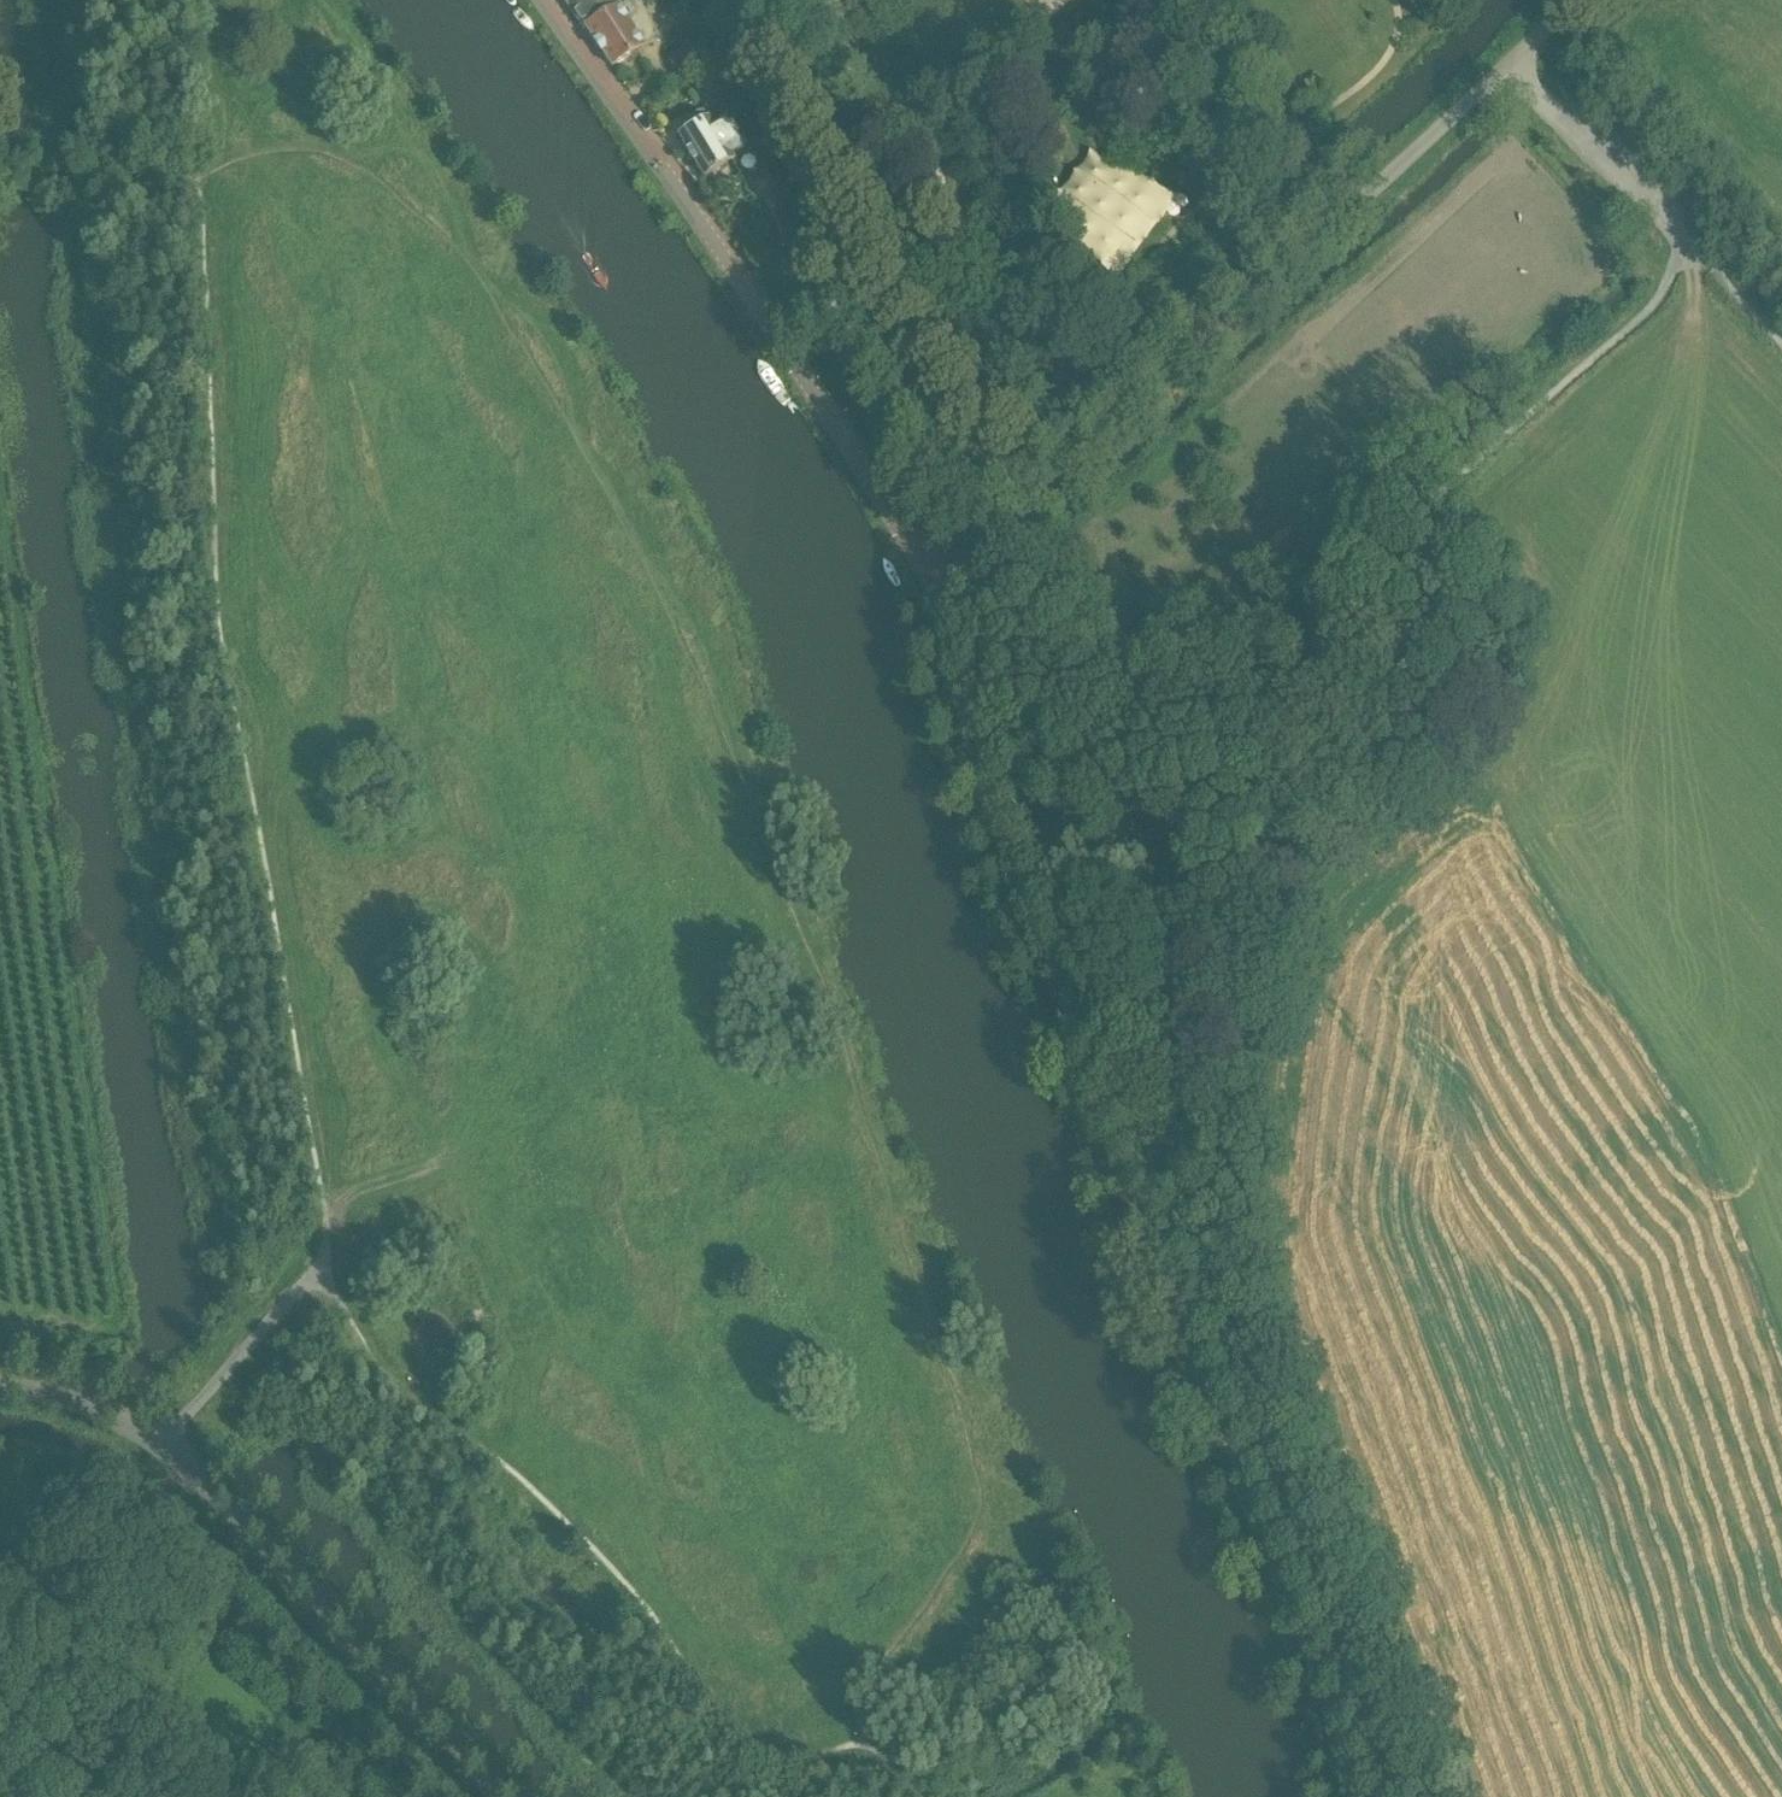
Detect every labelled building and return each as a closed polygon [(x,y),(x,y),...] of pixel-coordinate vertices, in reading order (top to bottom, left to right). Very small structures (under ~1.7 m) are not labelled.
[(589,0),(562,0),(569,11),(589,0)] [(585,29),(638,0),(590,0),(570,11),(585,29)] [(637,1),(585,29),(585,30),(586,32),(586,31),(594,43),(593,44),(599,54),(601,53),(609,65),(610,67),(610,66),(611,68),(643,49),(642,48),(658,39),(637,1)] [(689,47),(668,60),(676,74),(698,62),(689,47)] [(717,132),(709,120),(706,121),(702,114),(690,121),(694,128),(678,137),(679,139),(680,141),(680,140),(687,152),(686,154),(692,164),(694,163),(701,175),(700,176),(701,178),(702,177),(703,179),(733,161),(731,158),(745,151),(730,125),(717,132)] [(1128,204),(1113,191),(1100,206),(1115,218),(1128,204)]
